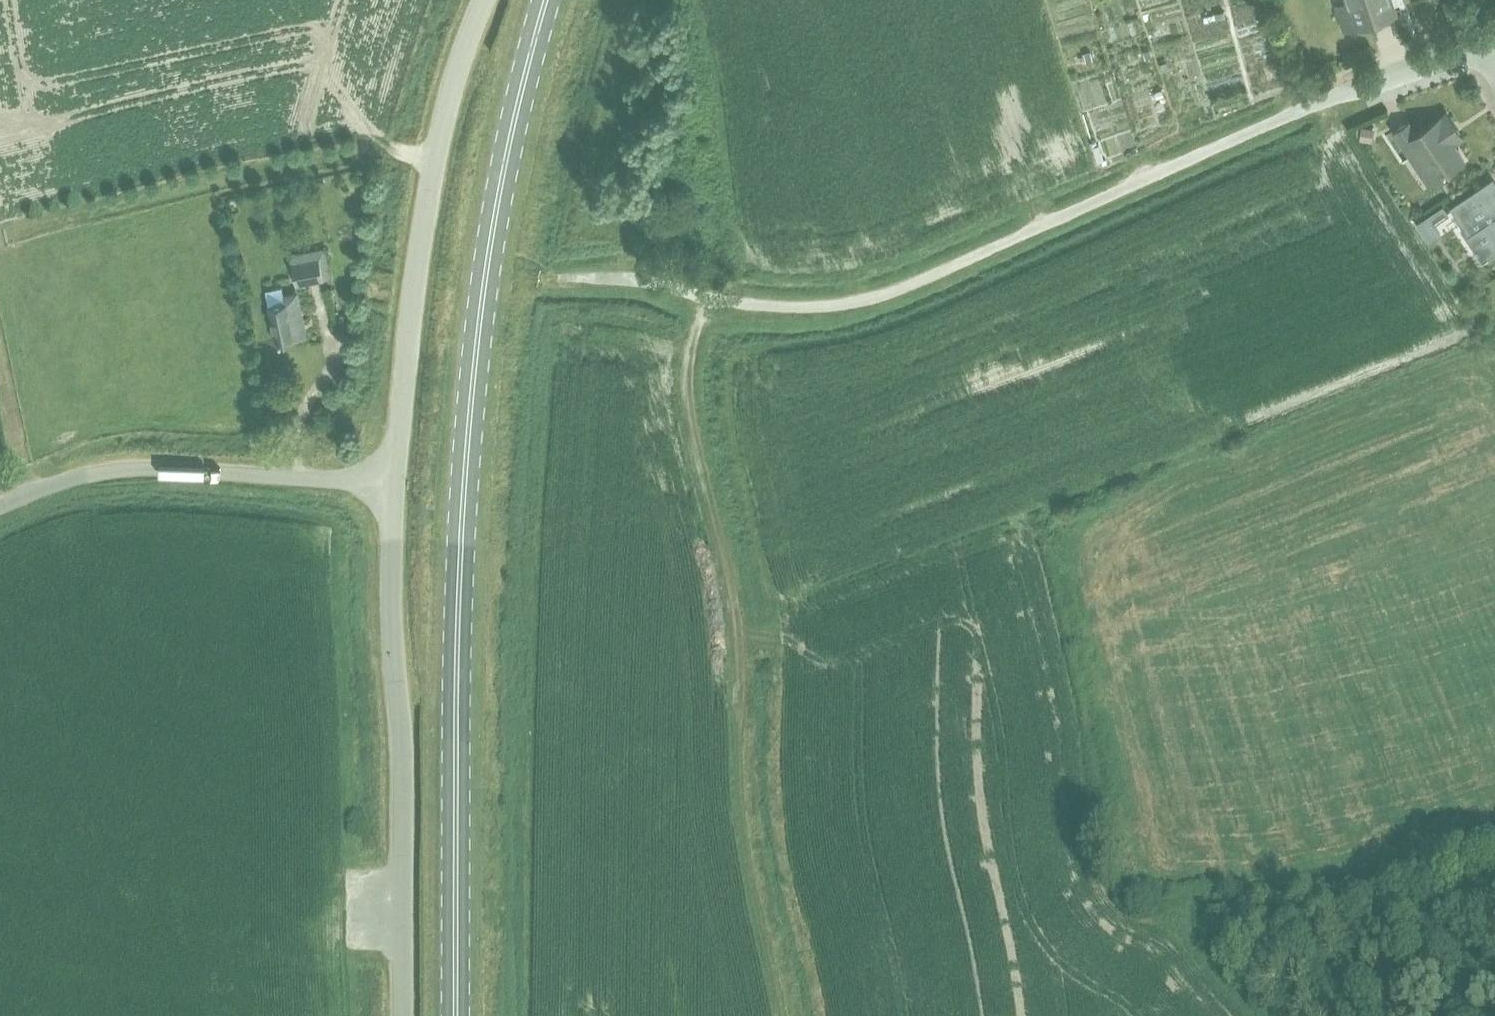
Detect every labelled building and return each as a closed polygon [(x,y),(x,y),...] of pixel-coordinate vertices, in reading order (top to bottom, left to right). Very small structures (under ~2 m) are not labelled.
[(1394,10),(1391,0),(1349,0),(1351,5),(1340,9),(1346,27),(1394,10)] [(1462,10),(1458,0),(1447,0),(1443,1),(1448,15),(1462,10)] [(1224,10),(1216,12),(1217,18),(1226,16),(1224,10)] [(1167,60),(1160,62),(1163,70),(1170,68),(1167,60)] [(1397,127),(1394,128),(1417,164),(1424,160),(1434,177),(1428,181),(1463,159),(1451,141),(1455,139),(1449,128),(1455,124),(1446,111),(1415,131),(1408,119),(1403,122),(1397,127)] [(1362,129),(1360,141),(1372,144),(1374,131),(1362,128),(1362,129)] [(1451,206),(1469,232),(1485,256),(1494,249),(1494,196),(1494,195),(1494,186),(1492,182),(1491,180),(1486,183),(1451,206)] [(1444,205),(1428,215),(1434,223),(1449,213),(1444,205)] [(323,279),(318,249),(290,255),(296,284),(323,279)] [(268,305),(275,342),(307,336),(298,291),(283,294),(285,301),(268,305)]
